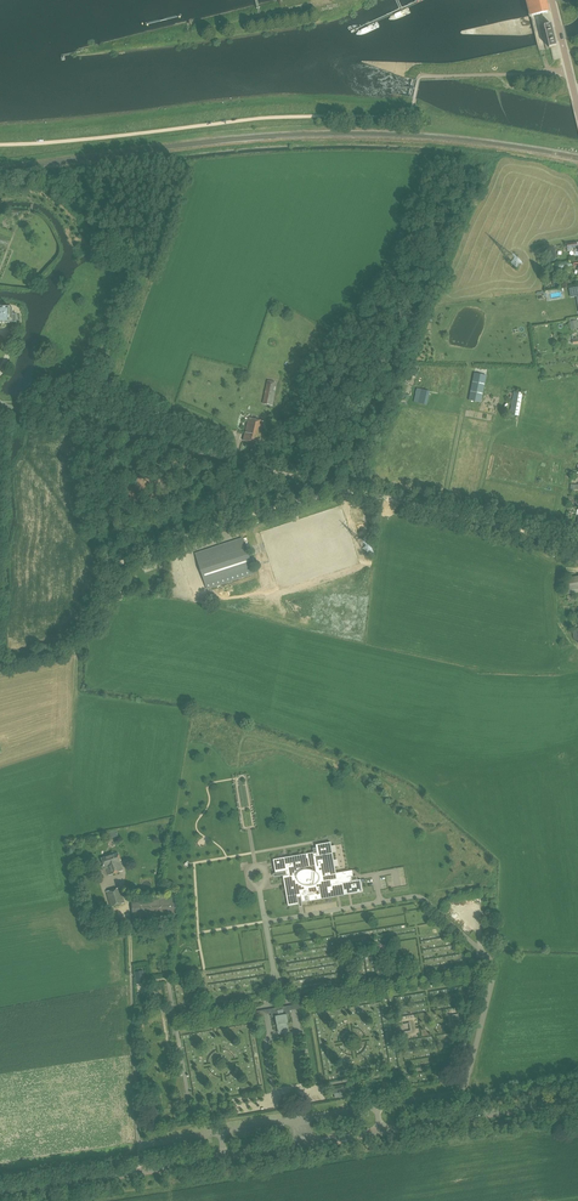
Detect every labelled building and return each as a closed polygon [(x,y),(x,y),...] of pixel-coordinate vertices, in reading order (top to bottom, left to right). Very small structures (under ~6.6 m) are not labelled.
[(531,16),(548,11),(545,0),(527,0),(531,16)] [(543,25),(549,47),(556,45),(551,24),(543,25)] [(576,255),(577,255),(577,247),(577,242),(566,244),(567,249),(575,248),(575,250),(574,252),(574,254),(576,255)] [(569,288),(571,297),(577,296),(577,295),(577,286),(569,288)] [(0,307),(0,323),(9,323),(9,322),(16,323),(17,314),(13,314),(13,307),(0,307)] [(571,330),(577,328),(577,326),(577,320),(569,321),(571,330)] [(469,401),(482,403),(486,376),(473,374),(469,401)] [(263,403),(271,405),(275,390),(274,390),(275,383),(268,381),(263,403)] [(413,402),(426,405),(429,391),(417,388),(413,402)] [(516,415),(518,416),(522,393),(513,391),(509,414),(516,415)] [(243,440),(258,444),(264,422),(249,418),(243,440)] [(195,553),(205,582),(207,589),(254,573),(243,538),(195,553)] [(163,556),(142,563),(144,569),(157,564),(158,565),(160,569),(165,568),(165,567),(164,562),(165,561),(163,556)] [(577,592),(577,576),(563,578),(565,595),(577,592)] [(577,601),(576,594),(567,596),(568,602),(577,601)] [(314,856),(313,856),(313,852),(287,857),(284,857),(273,859),(273,863),(274,864),(274,865),(275,872),(287,870),(288,875),(283,876),(288,906),(298,904),(297,895),(299,895),(301,895),(302,902),(346,895),(355,893),(363,892),(361,883),(361,882),(361,879),(352,881),(351,877),(351,876),(353,876),(352,870),(349,870),(346,871),(335,873),(331,846),(330,842),(316,845),(318,855),(314,856)] [(101,858),(104,866),(102,866),(103,869),(106,868),(109,875),(123,870),(120,861),(121,860),(118,853),(101,858)] [(120,887),(106,891),(110,907),(124,903),(120,887)] [(175,895),(131,897),(132,919),(177,916),(175,895)] [(119,924),(113,907),(104,910),(109,927),(119,924)] [(143,970),(135,971),(136,984),(145,983),(143,970)] [(287,1015),(275,1017),(277,1025),(288,1023),(287,1015)] [(336,1097),(351,1095),(350,1087),(345,1087),(345,1086),(342,1087),(342,1088),(333,1089),(334,1093),(335,1093),(336,1097)]
